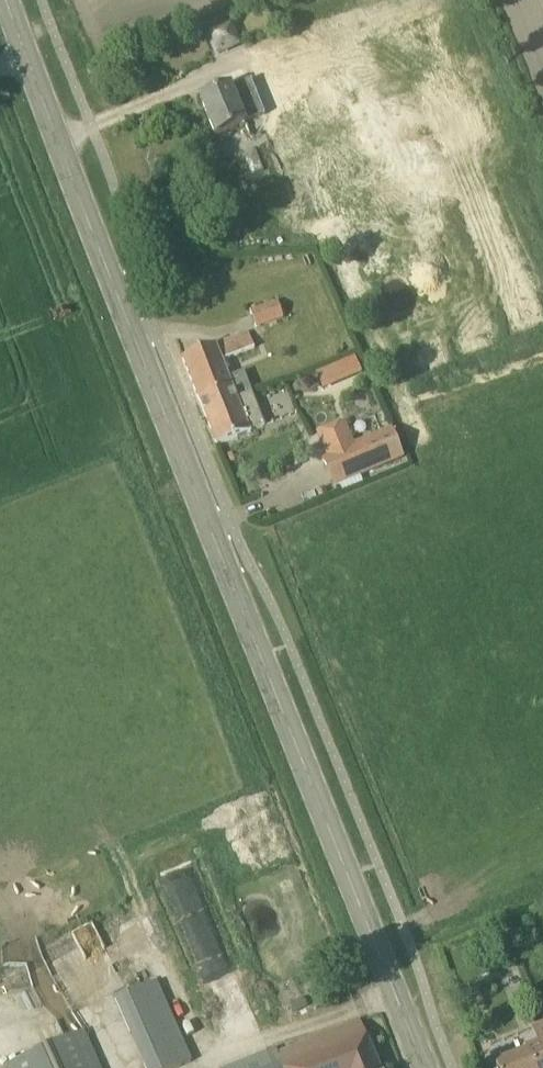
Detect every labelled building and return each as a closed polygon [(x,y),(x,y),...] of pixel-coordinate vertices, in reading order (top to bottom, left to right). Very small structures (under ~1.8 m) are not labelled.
[(201,100),(216,137),(245,125),(245,123),(264,116),(304,216),(372,189),(318,54),(250,81),(250,80),(231,88),(201,100)] [(256,328),(283,317),(277,302),(250,312),(256,328)] [(235,397),(251,391),(243,373),(228,379),(222,362),(254,349),(248,333),(183,359),(200,401),(232,389),(235,397)] [(312,368),(317,385),(360,372),(355,356),(312,368)] [(235,397),(232,389),(200,401),(218,446),(251,433),(250,432),(264,426),(251,391),(235,397)] [(335,484),(356,475),(400,457),(390,433),(325,460),(335,484)] [(156,982),(116,1000),(146,1067),(179,1067),(191,1062),(156,982)] [(225,1026),(252,1016),(240,985),(213,995),(225,1026)] [(360,1021),(279,1055),(284,1067),(380,1067),(360,1021)] [(533,1029),(538,1044),(525,1049),(526,1052),(495,1063),(497,1067),(542,1067),(542,1025),(533,1029)] [(84,1030),(6,1064),(8,1067),(101,1067),(84,1030)]
